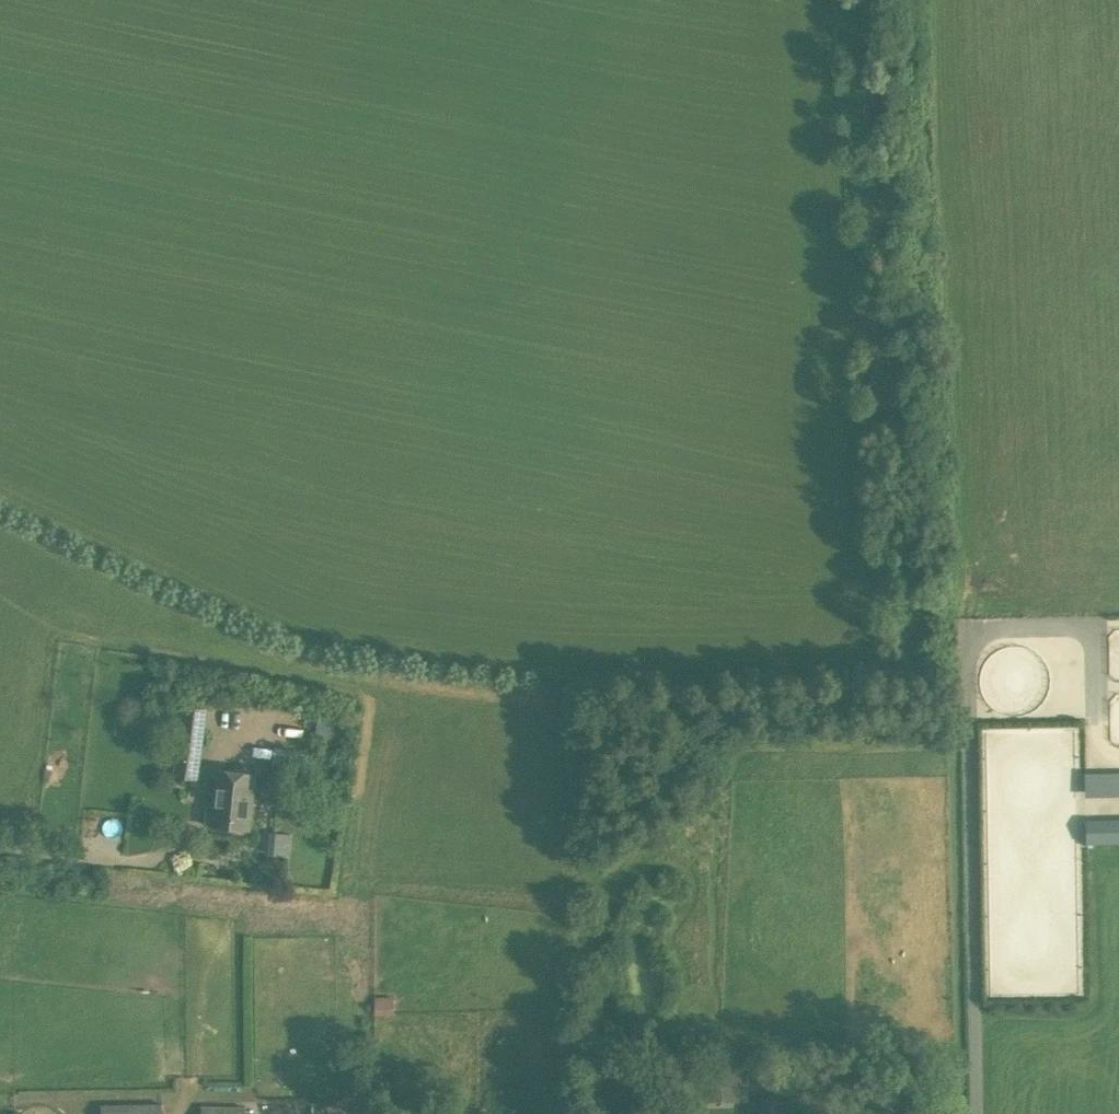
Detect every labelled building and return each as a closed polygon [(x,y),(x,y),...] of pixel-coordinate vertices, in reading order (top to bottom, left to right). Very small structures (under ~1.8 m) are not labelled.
[(178,775),(197,779),(206,705),(190,702),(188,715),(181,714),(176,756),(180,756),(178,775)] [(290,797),(300,753),(274,747),(265,792),(290,797)] [(216,770),(213,797),(251,802),(254,774),(216,770)] [(1088,774),(1088,790),(1118,789),(1118,773),(1088,774)] [(248,829),(251,802),(213,797),(213,804),(210,804),(208,825),(248,829)] [(1089,840),(1118,839),(1118,820),(1089,821),(1089,840)] [(270,831),(269,853),(290,853),(291,832),(270,831)] [(760,1098),(761,1113),(791,1113),(790,1098),(760,1098)] [(101,1113),(164,1113),(163,1103),(101,1104),(101,1113)]
